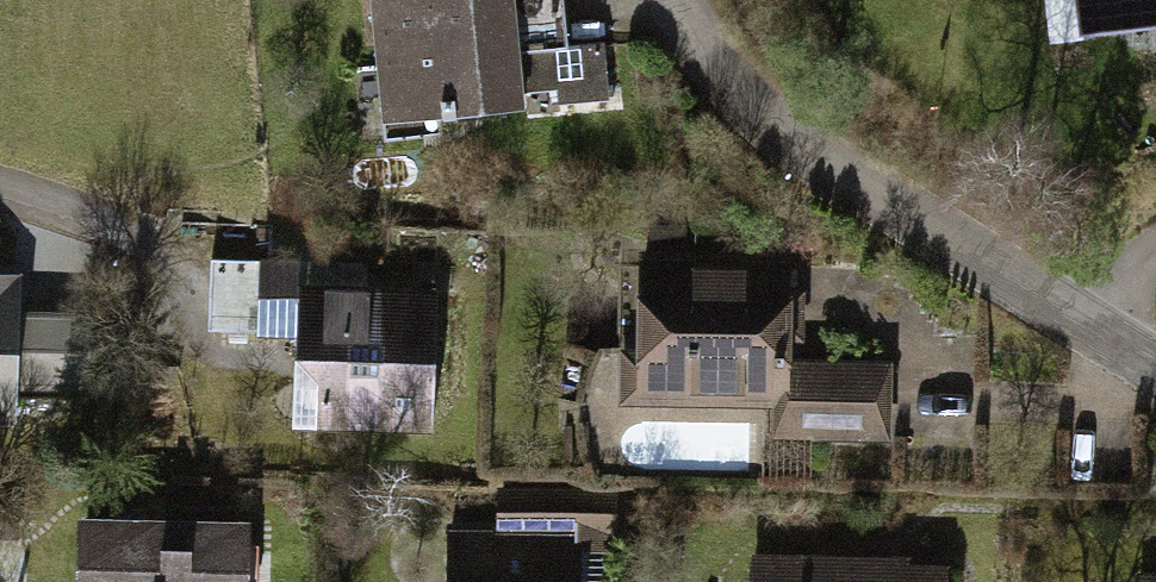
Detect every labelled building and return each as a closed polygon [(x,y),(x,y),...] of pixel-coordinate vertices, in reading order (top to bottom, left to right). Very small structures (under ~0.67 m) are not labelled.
[(393,124),(623,105),(617,38),(576,41),(572,0),(382,0),(393,124)] [(1091,31),(1155,23),(1155,0),(1087,0),(1091,31)] [(623,349),(622,399),(781,401),(780,436),(898,438),(899,353),(807,352),(809,247),(652,244),(651,350),(623,349)] [(0,267),(0,421),(26,422),(27,396),(94,398),(97,309),(31,306),(33,268),(0,267)] [(443,278),(301,274),(296,431),(438,436),(443,278)] [(503,482),(503,528),(460,528),(460,581),(627,581),(628,483),(503,482)] [(86,507),(83,581),(256,581),(259,514),(86,507)] [(957,558),(915,558),(915,546),(766,544),(765,581),(957,581),(957,558)] [(1148,564),(1148,581),(1155,581),(1155,564),(1148,564)]
